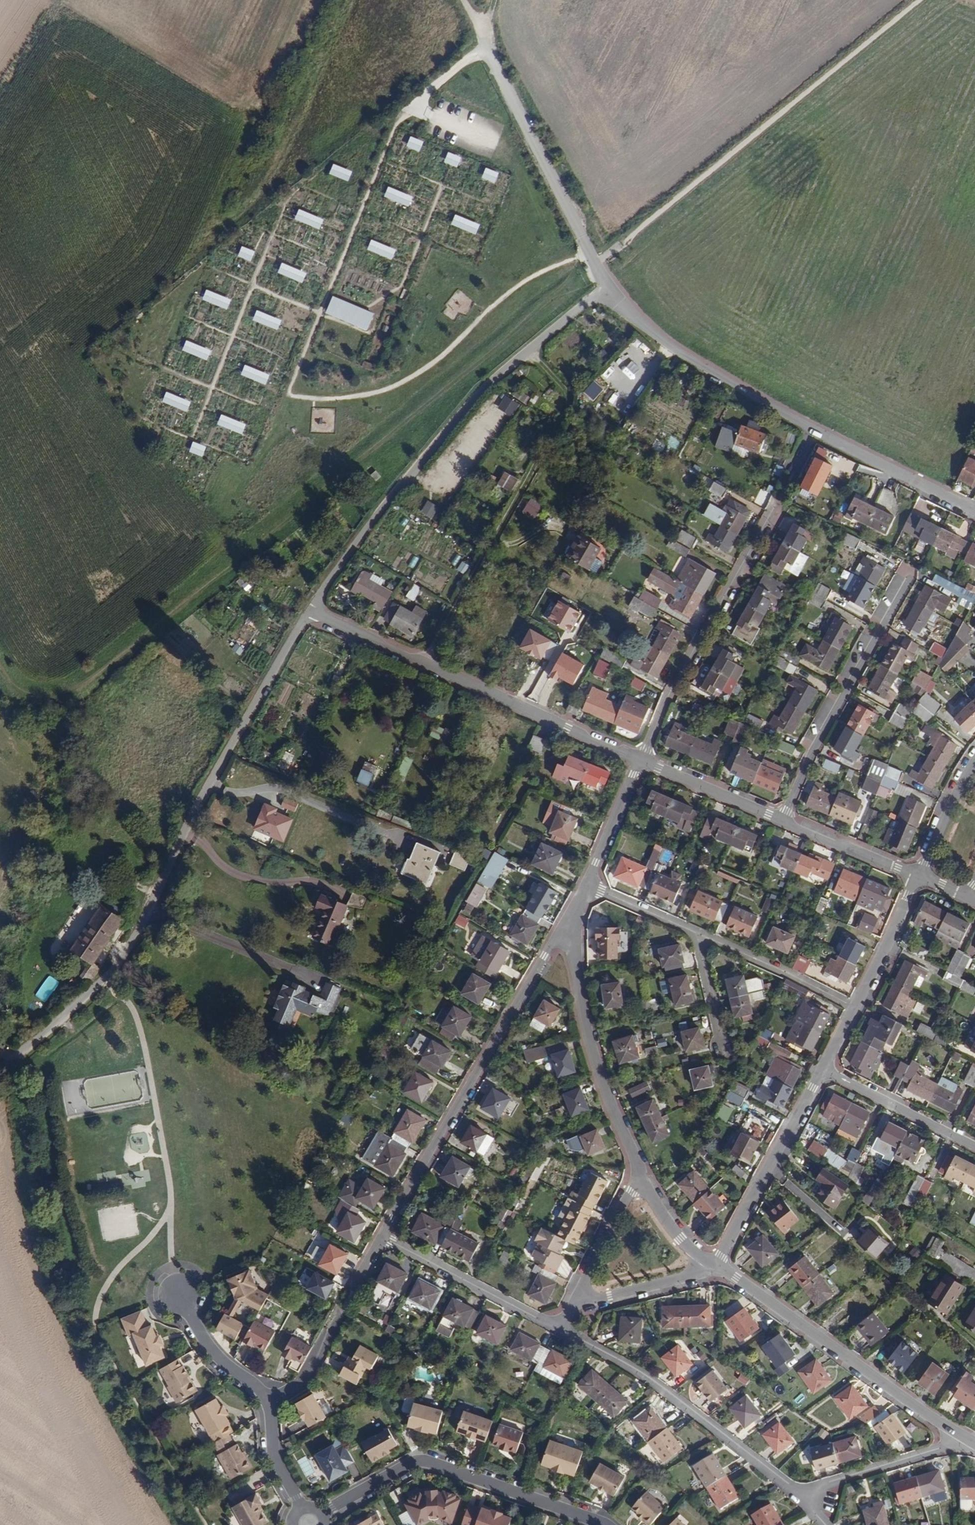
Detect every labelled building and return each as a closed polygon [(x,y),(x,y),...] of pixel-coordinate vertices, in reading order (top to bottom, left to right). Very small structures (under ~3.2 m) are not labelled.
[(413,144),(411,148),(422,153),(424,149),(413,144)] [(450,160),(448,165),(460,170),(461,165),(450,160)] [(329,168),(328,172),(350,182),(352,178),(329,168)] [(487,176),(486,181),(497,186),(499,181),(487,176)] [(390,194),(388,198),(411,208),(412,204),(390,194)] [(299,216),(297,221),(320,231),(322,226),(299,216)] [(456,223),(454,227),(477,237),(479,233),(456,223)] [(372,247),(370,251),(393,261),(395,257),(372,247)] [(243,251),(241,256),(252,261),(254,256),(243,251)] [(282,268),(280,273),(303,283),(305,278),(282,268)] [(206,294),(204,299),(227,309),(229,304),(206,294)] [(331,319),(366,333),(372,318),(338,303),(331,319)] [(258,317),(256,321),(279,331),(280,327),(258,317)] [(582,327),(586,321),(582,317),(577,323),(582,327)] [(186,345),(184,349),(207,359),(209,355),(186,345)] [(628,372),(636,364),(633,360),(624,368),(628,372)] [(244,370),(243,374),(265,384),(267,380),(244,370)] [(616,385),(622,375),(617,372),(611,381),(616,385)] [(594,401),(605,390),(596,381),(585,393),(594,401)] [(519,390),(515,396),(527,403),(531,397),(519,390)] [(520,404),(507,395),(498,408),(511,417),(520,404)] [(165,396),(163,400),(186,410),(188,406),(165,396)] [(740,405),(730,401),(728,406),(738,410),(740,405)] [(696,417),(697,408),(690,407),(688,416),(696,417)] [(220,419),(218,423),(241,433),(243,429),(220,419)] [(760,454),(767,435),(743,427),(740,434),(730,431),(725,442),(760,454)] [(716,429),(706,447),(712,450),(722,433),(716,429)] [(191,446),(189,450),(201,455),(202,451),(191,446)] [(958,480),(974,488),(974,486),(974,448),(973,447),(958,480)] [(817,497),(833,466),(817,458),(802,489),(817,497)] [(498,485),(512,492),(519,480),(506,473),(498,485)] [(728,490),(715,482),(709,492),(722,499),(728,490)] [(894,492),(884,487),(874,508),(866,525),(886,535),(894,517),(887,514),(894,500),(894,492)] [(500,500),(504,493),(495,488),(492,496),(500,500)] [(808,505),(812,497),(798,490),(794,499),(808,505)] [(866,525),(874,508),(855,499),(849,510),(855,513),(853,519),(866,525)] [(421,513),(434,518),(439,505),(426,500),(421,513)] [(722,526),(739,535),(752,512),(731,500),(727,507),(726,506),(723,512),(711,505),(704,516),(722,526)] [(535,519),(540,512),(530,505),(525,512),(535,519)] [(824,519),(829,522),(833,515),(828,512),(824,519)] [(941,529),(911,514),(902,531),(933,546),(941,529)] [(587,529),(593,533),(597,528),(590,524),(587,529)] [(795,524),(784,543),(801,552),(808,539),(811,541),(814,535),(795,524)] [(728,553),(739,535),(722,526),(715,537),(710,534),(706,541),(728,553)] [(961,539),(941,529),(933,546),(947,553),(950,548),(956,551),(961,539)] [(691,549),(692,550),(698,540),(682,531),(677,541),(691,549)] [(861,541),(847,534),(842,544),(855,551),(861,541)] [(565,556),(590,570),(602,548),(577,535),(565,556)] [(891,550),(896,539),(890,536),(885,547),(891,550)] [(973,545),(961,539),(956,551),(967,556),(973,545)] [(691,549),(677,541),(672,549),(686,557),(691,549)] [(801,552),(784,543),(773,563),(784,569),(798,577),(809,557),(801,552)] [(973,545),(967,556),(965,561),(974,567),(974,545),(973,545)] [(859,577),(876,586),(886,570),(878,565),(880,562),(868,555),(866,559),(863,557),(855,573),(860,576),(859,577)] [(462,560),(457,570),(465,574),(470,565),(462,560)] [(678,581),(704,596),(716,574),(692,561),(689,562),(678,581)] [(784,569),(773,563),(769,569),(780,575),(784,569)] [(690,620),(704,596),(678,581),(656,569),(651,580),(660,585),(659,588),(673,596),(671,599),(673,600),(669,606),(674,609),(673,611),(690,620)] [(563,571),(561,578),(570,581),(572,575),(563,571)] [(859,577),(852,573),(840,595),(864,608),(876,586),(859,577)] [(786,586),(766,575),(749,606),(765,615),(773,602),(768,599),(771,592),(780,597),(786,586)] [(974,601),(974,594),(965,590),(954,583),(936,575),(932,582),(945,589),(944,590),(960,597),(959,598),(973,605),(974,601)] [(537,580),(548,587),(550,583),(539,576),(537,580)] [(392,593),(365,578),(358,592),(377,603),(373,609),(379,612),(392,593)] [(974,594),(974,587),(968,583),(965,590),(974,594)] [(814,593),(827,600),(832,591),(819,584),(814,593)] [(414,601),(422,589),(415,585),(407,597),(414,601)] [(925,586),(916,603),(933,612),(936,608),(945,612),(951,600),(925,586)] [(640,600),(657,610),(662,600),(649,593),(647,596),(643,593),(640,600)] [(821,610),(827,600),(814,593),(810,600),(809,603),(821,610)] [(652,618),(657,610),(640,600),(636,597),(629,608),(637,613),(639,611),(652,618)] [(384,622),(413,637),(427,612),(417,606),(413,613),(395,603),(384,622)] [(933,612),(916,603),(904,626),(912,630),(910,634),(916,638),(918,634),(926,638),(930,631),(925,629),(933,612)] [(765,615),(749,606),(733,635),(751,645),(760,630),(758,629),(765,615)] [(824,640),(841,649),(853,628),(845,623),(847,620),(832,612),(827,622),(833,625),(824,640)] [(370,626),(375,618),(368,614),(364,622),(370,626)] [(628,627),(634,618),(628,615),(623,624),(628,627)] [(653,647),(670,656),(682,635),(674,630),(675,628),(661,620),(656,629),(661,632),(653,647)] [(971,630),(963,622),(960,627),(956,635),(958,637),(965,645),(972,639),(967,634),(971,630)] [(969,650),(965,645),(958,637),(952,643),(963,655),(969,650)] [(905,638),(900,647),(914,655),(919,646),(905,638)] [(828,671),(841,649),(824,640),(818,651),(807,644),(800,656),(828,671)] [(658,678),(670,656),(653,647),(645,642),(631,666),(642,672),(643,670),(658,678)] [(944,672),(963,655),(952,643),(948,651),(943,659),(939,666),(944,672)] [(716,657),(719,646),(713,644),(710,655),(716,657)] [(894,644),(881,666),(898,675),(907,659),(912,662),(916,656),(914,655),(900,647),(894,644)] [(934,644),(929,651),(943,659),(948,651),(934,644)] [(774,662),(778,656),(782,649),(777,646),(769,659),(774,662)] [(724,650),(713,669),(730,678),(737,682),(745,670),(732,662),(737,652),(729,648),(727,651),(724,650)] [(778,656),(797,666),(802,659),(782,649),(778,656)] [(608,652),(604,660),(622,670),(627,662),(608,652)] [(792,675),(797,666),(778,656),(774,662),(773,664),(792,675)] [(898,675),(881,666),(869,687),(881,693),(879,696),(892,703),(897,694),(890,690),(898,675)] [(730,678),(713,669),(702,688),(714,695),(717,689),(723,692),(730,678)] [(918,673),(912,683),(925,690),(931,680),(918,673)] [(788,704),(805,713),(818,691),(791,676),(787,683),(796,689),(788,704)] [(642,692),(646,684),(635,678),(631,686),(642,692)] [(937,683),(931,680),(925,690),(931,694),(937,683)] [(909,688),(922,696),(925,690),(912,683),(909,688)] [(584,711),(615,724),(623,707),(606,700),(608,694),(593,688),(584,711)] [(918,703),(935,716),(943,706),(927,693),(918,703)] [(708,709),(696,703),(692,713),(705,718),(708,709)] [(928,725),(935,716),(918,703),(913,711),(913,713),(928,725)] [(974,727),(974,705),(973,703),(954,720),(968,734),(974,727)] [(793,735),(805,713),(788,704),(780,718),(774,716),(769,725),(783,732),(784,730),(793,735)] [(908,721),(913,713),(913,711),(900,704),(894,714),(908,721)] [(858,705),(846,728),(864,737),(873,721),(878,724),(881,718),(858,705)] [(577,716),(580,710),(570,706),(567,712),(577,716)] [(623,707),(615,724),(638,734),(648,710),(641,707),(639,713),(623,707)] [(760,729),(764,721),(749,714),(746,722),(760,729)] [(904,731),(908,721),(894,714),(889,723),(904,731)] [(735,736),(741,723),(732,719),(726,733),(735,736)] [(666,746),(689,756),(696,738),(680,731),(683,726),(675,723),(666,746)] [(743,744),(750,727),(741,723),(735,736),(734,737),(733,740),(743,744)] [(864,737),(846,728),(838,742),(835,740),(832,747),(857,761),(860,755),(856,752),(864,737)] [(452,746),(458,735),(446,730),(441,741),(452,746)] [(928,758),(945,767),(958,746),(944,737),(945,735),(937,730),(929,744),(934,747),(928,758)] [(546,741),(534,735),(527,749),(540,755),(546,741)] [(696,738),(689,756),(712,766),(722,742),(715,739),(712,745),(696,738)] [(775,749),(793,757),(796,749),(779,741),(775,749)] [(287,769),(293,755),(286,751),(280,766),(287,769)] [(731,773),(754,784),(764,760),(740,751),(731,773)] [(582,782),(590,764),(570,755),(565,766),(559,763),(554,775),(566,781),(569,776),(582,782)] [(405,779),(414,759),(406,756),(397,776),(405,779)] [(933,789),(945,767),(928,758),(919,773),(913,770),(909,775),(933,789)] [(841,766),(827,759),(823,768),(837,774),(841,766)] [(764,760),(754,784),(777,793),(787,770),(764,760)] [(884,776),(888,767),(888,765),(872,760),(869,766),(872,767),(868,777),(881,783),(884,776)] [(369,786),(377,766),(365,761),(357,781),(369,786)] [(610,773),(590,764),(582,782),(597,788),(599,782),(606,785),(610,773)] [(884,776),(899,783),(904,773),(888,767),(884,776)] [(895,792),(899,783),(884,776),(881,783),(877,793),(882,795),(886,788),(895,792)] [(876,795),(877,793),(881,783),(868,777),(862,791),(869,794),(870,792),(876,795)] [(807,806),(830,816),(837,798),(820,790),(823,785),(816,783),(807,806)] [(651,811),(665,817),(672,799),(652,791),(644,811),(650,814),(651,811)] [(32,806),(36,795),(28,792),(24,804),(32,806)] [(837,798),(830,816),(852,826),(863,802),(840,792),(837,798)] [(899,821),(916,828),(926,806),(908,798),(899,821)] [(672,799),(665,817),(679,824),(682,818),(688,820),(693,808),(672,799)] [(872,809),(866,822),(873,826),(880,812),(872,809)] [(569,840),(578,818),(559,811),(551,832),(569,840)] [(729,844),(736,827),(716,819),(717,816),(710,813),(700,837),(708,840),(709,836),(729,844)] [(906,852),(916,828),(899,821),(894,832),(888,829),(883,843),(906,852)] [(758,836),(736,827),(729,844),(744,850),(746,845),(753,848),(758,836)] [(426,881),(439,852),(418,843),(405,872),(426,881)] [(794,872),(801,854),(796,852),(798,846),(790,843),(787,848),(781,846),(776,858),(782,860),(780,866),(794,872)] [(553,874),(563,853),(542,844),(532,864),(553,874)] [(656,844),(649,859),(656,862),(663,847),(656,844)] [(471,856),(457,850),(450,864),(465,871),(471,856)] [(503,869),(509,859),(496,852),(490,861),(501,868),(503,869)] [(808,857),(801,854),(794,872),(808,878),(810,872),(825,879),(832,863),(816,856),(814,860),(808,857)] [(638,886),(645,889),(656,863),(649,860),(645,869),(623,859),(615,877),(637,887),(638,886)] [(497,875),(501,868),(490,861),(489,864),(486,868),(497,875)] [(656,863),(645,889),(651,891),(650,893),(673,903),(681,884),(659,874),(663,866),(656,863)] [(700,863),(695,874),(703,877),(708,866),(700,863)] [(859,897),(867,879),(844,869),(834,892),(841,896),(841,895),(844,890),(859,897)] [(890,889),(867,879),(859,897),(875,903),(873,908),(880,912),(881,909),(886,897),(890,889)] [(479,881),(467,902),(475,906),(486,889),(482,886),(483,884),(479,881)] [(527,909),(541,918),(544,913),(546,914),(558,893),(541,883),(529,904),(530,904),(527,909)] [(686,896),(695,900),(699,892),(689,888),(686,896)] [(857,902),(859,897),(844,890),(841,895),(857,902)] [(362,909),(367,897),(354,892),(348,906),(362,909)] [(715,919),(721,922),(729,905),(699,892),(695,900),(691,910),(714,921),(715,919)] [(331,944),(348,907),(324,896),(319,907),(326,911),(314,937),(331,944)] [(815,912),(821,915),(822,915),(828,900),(821,897),(815,912)] [(875,903),(859,897),(857,902),(873,908),(875,903)] [(890,899),(886,897),(881,909),(885,911),(890,899)] [(93,964),(121,918),(95,902),(66,947),(93,964)] [(939,930),(948,914),(925,902),(913,924),(920,928),(923,923),(939,930)] [(44,908),(37,904),(35,912),(40,915),(44,908)] [(729,905),(721,922),(727,924),(727,926),(750,936),(757,917),(729,905)] [(538,923),(541,918),(527,909),(524,915),(523,915),(511,935),(527,945),(539,924),(538,923)] [(970,925),(948,914),(939,930),(935,938),(952,946),(953,944),(959,947),(970,925)] [(461,915),(456,923),(465,928),(470,920),(461,915)] [(859,930),(870,934),(875,921),(864,917),(859,930)] [(788,953),(795,937),(774,928),(767,944),(788,953)] [(619,941),(619,930),(597,930),(597,941),(599,941),(599,957),(617,958),(617,941),(619,941)] [(839,956),(856,965),(865,947),(843,936),(839,943),(845,946),(839,956)] [(498,972),(509,952),(482,937),(471,957),(498,972)] [(684,963),(681,945),(659,950),(663,967),(684,963)] [(911,954),(924,960),(927,953),(915,947),(911,954)] [(953,975),(963,954),(957,951),(946,971),(947,972),(953,975)] [(792,968),(804,974),(812,959),(800,953),(792,968)] [(970,958),(963,954),(953,975),(960,979),(970,958)] [(847,983),(856,965),(839,956),(837,961),(831,959),(822,976),(836,983),(839,979),(847,983)] [(906,961),(894,983),(911,992),(914,985),(919,976),(924,979),(927,972),(906,961)] [(960,979),(953,975),(947,972),(942,980),(960,989),(964,981),(960,979)] [(479,1004),(491,984),(473,974),(462,994),(479,1004)] [(726,979),(731,999),(749,994),(758,992),(757,985),(747,987),(744,975),(726,979)] [(684,982),(683,976),(670,979),(675,1005),(693,1001),(689,982),(684,982)] [(919,988),(924,979),(919,976),(914,985),(919,988)] [(799,986),(786,980),(783,987),(794,993),(799,986)] [(964,981),(960,989),(974,997),(974,996),(974,986),(964,981)] [(623,1005),(620,982),(602,985),(605,1008),(623,1005)] [(332,1017),(344,990),(328,983),(321,998),(304,991),(305,988),(296,984),(293,989),(285,986),(276,1008),(281,1010),(278,1019),(276,1018),(273,1026),(287,1032),(297,1008),(318,1017),(320,1013),(332,1017)] [(911,992),(894,983),(883,1005),(906,1018),(915,1001),(908,997),(911,992)] [(749,994),(731,999),(735,1017),(752,1014),(749,994)] [(646,1001),(648,1012),(657,1010),(655,999),(646,1001)] [(550,1026),(560,1010),(545,1001),(535,1017),(550,1026)] [(640,1014),(648,1012),(646,1001),(637,1003),(640,1014)] [(806,1003),(797,1020),(804,1024),(821,1033),(830,1015),(827,1014),(829,1011),(812,1002),(810,1005),(806,1003)] [(442,1027),(455,1034),(460,1037),(472,1017),(454,1006),(442,1027)] [(902,1025),(884,1016),(880,1022),(873,1019),(862,1041),(879,1050),(883,1040),(887,1042),(891,1045),(902,1025)] [(542,1031),(545,1025),(534,1019),(531,1025),(542,1031)] [(812,1051),(821,1033),(804,1024),(801,1029),(797,1026),(790,1039),(791,1040),(790,1043),(802,1049),(804,1047),(812,1051)] [(920,1024),(916,1032),(924,1036),(934,1041),(937,1033),(938,1032),(920,1024)] [(438,1033),(451,1041),(455,1034),(442,1027),(438,1033)] [(704,1047),(700,1028),(682,1032),(686,1051),(704,1047)] [(762,1028),(758,1035),(770,1041),(773,1034),(762,1028)] [(934,1041),(946,1047),(950,1040),(937,1033),(934,1041)] [(638,1042),(635,1035),(614,1042),(621,1064),(639,1058),(634,1043),(638,1042)] [(758,1035),(754,1042),(767,1049),(768,1047),(772,1049),(770,1051),(778,1056),(773,1066),(780,1070),(776,1079),(793,1088),(803,1068),(788,1061),(793,1053),(770,1041),(758,1035)] [(418,1053),(440,1066),(442,1067),(451,1051),(428,1037),(418,1053)] [(658,1039),(659,1046),(667,1045),(666,1038),(658,1039)] [(566,1041),(525,1050),(528,1062),(553,1055),(559,1076),(575,1071),(566,1041)] [(879,1050),(862,1041),(851,1063),(858,1068),(857,1071),(868,1076),(870,1074),(872,1075),(876,1068),(877,1069),(885,1053),(882,1051),(879,1050)] [(974,1043),(969,1041),(966,1048),(974,1052),(974,1042),(974,1043)] [(656,1046),(647,1047),(648,1054),(657,1052),(656,1046)] [(411,1061),(435,1074),(440,1066),(418,1053),(416,1052),(411,1061)] [(650,1070),(650,1061),(643,1061),(642,1069),(650,1070)] [(894,1075),(898,1078),(902,1080),(902,1078),(909,1066),(900,1061),(894,1075)] [(907,1090),(929,1101),(937,1085),(922,1077),(925,1072),(918,1068),(920,1066),(911,1061),(909,1066),(902,1078),(911,1083),(907,1090)] [(715,1073),(713,1065),(690,1070),(695,1090),(712,1086),(710,1074),(715,1073)] [(974,1085),(974,1068),(971,1066),(964,1082),(974,1087),(974,1085)] [(421,1102),(433,1082),(416,1072),(404,1092),(421,1102)] [(898,1078),(892,1092),(895,1094),(902,1080),(898,1078)] [(957,1086),(941,1078),(937,1085),(929,1101),(952,1113),(963,1091),(956,1088),(957,1086)] [(793,1088),(776,1079),(770,1090),(763,1086),(757,1097),(773,1105),(775,1102),(783,1106),(793,1088)] [(650,1089),(647,1082),(629,1090),(632,1098),(650,1089)] [(749,1091),(733,1082),(729,1090),(733,1093),(745,1099),(749,1091)] [(499,1118),(510,1098),(493,1088),(482,1108),(499,1118)] [(589,1109),(581,1088),(564,1095),(573,1115),(589,1109)] [(741,1106),(745,1099),(733,1093),(729,1100),(741,1106)] [(841,1126),(852,1104),(834,1094),(823,1116),(841,1126)] [(637,1107),(645,1125),(662,1117),(653,1100),(637,1107)] [(870,1113),(852,1104),(841,1126),(839,1128),(857,1137),(870,1113)] [(967,1120),(974,1125),(974,1105),(967,1120)] [(391,1138),(408,1147),(411,1142),(413,1143),(425,1120),(407,1110),(391,1138)] [(761,1142),(761,1143),(771,1125),(769,1124),(770,1121),(753,1112),(752,1115),(749,1114),(745,1120),(750,1123),(745,1134),(761,1142)] [(542,1124),(539,1113),(533,1114),(536,1125),(542,1124)] [(662,1117),(645,1125),(653,1143),(670,1135),(662,1117)] [(898,1148),(907,1132),(888,1122),(888,1124),(885,1122),(876,1143),(885,1148),(887,1143),(898,1148)] [(476,1152),(487,1134),(472,1125),(461,1143),(476,1152)] [(605,1148),(597,1130),(581,1137),(589,1155),(605,1148)] [(404,1153),(408,1147),(391,1138),(381,1132),(378,1138),(388,1143),(375,1166),(393,1177),(406,1154),(404,1153)] [(925,1141),(907,1132),(898,1148),(909,1154),(906,1159),(915,1164),(917,1164),(921,1156),(924,1155),(926,1153),(926,1150),(922,1147),(925,1141)] [(761,1142),(745,1134),(743,1133),(732,1155),(750,1164),(761,1142)] [(554,1145),(551,1138),(540,1143),(543,1150),(554,1145)] [(808,1151),(823,1161),(828,1151),(814,1141),(808,1151)] [(833,1152),(828,1161),(839,1168),(844,1160),(833,1152)] [(870,1157),(861,1152),(855,1164),(864,1168),(870,1157)] [(964,1182),(973,1165),(955,1156),(953,1159),(948,1155),(939,1172),(945,1176),(944,1178),(951,1182),(953,1176),(964,1182)] [(459,1187),(470,1167),(453,1157),(441,1177),(459,1187)] [(913,1169),(915,1164),(906,1159),(904,1164),(913,1169)] [(848,1178),(855,1164),(849,1160),(841,1174),(848,1178)] [(864,1168),(855,1164),(848,1178),(856,1184),(864,1168)] [(742,1178),(746,1173),(736,1165),(732,1170),(742,1178)] [(973,1165),(964,1182),(974,1188),(974,1166),(973,1165)] [(537,1167),(531,1177),(537,1181),(542,1171),(537,1167)] [(833,1208),(848,1186),(824,1169),(817,1180),(823,1184),(815,1195),(833,1208)] [(878,1186),(886,1172),(882,1169),(873,1183),(878,1186)] [(678,1185),(694,1203),(710,1189),(694,1171),(678,1185)] [(569,1198),(592,1210),(595,1204),(597,1205),(608,1182),(591,1173),(579,1195),(572,1192),(569,1198)] [(918,1191),(924,1179),(918,1176),(912,1188),(918,1191)] [(531,1177),(525,1190),(522,1195),(527,1199),(537,1181),(531,1177)] [(374,1209),(386,1189),(369,1178),(356,1198),(374,1209)] [(932,1183),(924,1179),(918,1191),(925,1196),(932,1183)] [(873,1183),(863,1201),(866,1204),(878,1186),(873,1183)] [(910,1207),(918,1191),(912,1188),(904,1203),(910,1207)] [(694,1203),(700,1209),(710,1221),(726,1207),(710,1189),(694,1203)] [(589,1216),(592,1210),(569,1198),(569,1197),(558,1216),(566,1220),(561,1230),(577,1238),(578,1239),(591,1217),(589,1216)] [(355,1216),(359,1209),(343,1199),(337,1210),(339,1222),(342,1224),(337,1232),(355,1242),(366,1222),(355,1216)] [(783,1233),(798,1220),(784,1202),(769,1214),(783,1233)] [(498,1217),(507,1221),(512,1211),(503,1207),(498,1217)] [(436,1243),(442,1246),(456,1219),(449,1216),(444,1226),(422,1214),(413,1232),(435,1244),(436,1243)] [(456,1219),(442,1246),(448,1249),(447,1250),(470,1262),(479,1244),(459,1233),(463,1223),(456,1219)] [(496,1228),(503,1231),(507,1224),(501,1220),(496,1228)] [(566,1242),(567,1240),(558,1236),(542,1227),(535,1240),(540,1243),(533,1255),(557,1268),(563,1256),(558,1253),(561,1248),(562,1249),(562,1248),(563,1249),(566,1248),(568,1245),(566,1242)] [(868,1237),(873,1231),(871,1229),(865,1235),(868,1237)] [(567,1240),(574,1244),(577,1238),(561,1230),(558,1236),(567,1240)] [(888,1243),(873,1231),(868,1237),(865,1235),(859,1243),(876,1257),(888,1243)] [(777,1255),(763,1236),(747,1249),(762,1267),(777,1255)] [(937,1238),(927,1256),(934,1260),(940,1248),(944,1242),(937,1238)] [(337,1275),(348,1254),(330,1245),(320,1265),(337,1275)] [(940,1248),(934,1260),(938,1263),(946,1252),(940,1248)] [(504,1266),(510,1255),(504,1252),(498,1263),(504,1266)] [(946,1252),(938,1263),(949,1270),(957,1259),(946,1252)] [(803,1287),(818,1275),(804,1256),(788,1269),(803,1287)] [(398,1291),(407,1274),(388,1264),(379,1281),(398,1291)] [(555,1283),(558,1277),(536,1265),(532,1271),(540,1275),(529,1295),(545,1304),(556,1283),(555,1283)] [(250,1270),(248,1267),(227,1275),(228,1279),(250,1270)] [(250,1270),(228,1279),(237,1298),(238,1297),(242,1299),(257,1308),(264,1296),(263,1292),(258,1290),(250,1270)] [(336,1283),(316,1272),(307,1288),(327,1299),(336,1283)] [(833,1294),(818,1275),(803,1287),(818,1306),(833,1294)] [(947,1314),(964,1286),(947,1276),(930,1304),(947,1314)] [(431,1308),(440,1292),(420,1281),(411,1298),(431,1308)] [(261,1310),(269,1295),(263,1292),(264,1296),(257,1308),(261,1310)] [(842,1308),(857,1326),(872,1313),(858,1295),(842,1308)] [(238,1297),(237,1298),(228,1315),(232,1317),(242,1299),(238,1297)] [(465,1326),(473,1309),(453,1298),(437,1330),(450,1337),(455,1328),(450,1326),(454,1320),(465,1326)] [(687,1327),(687,1307),(663,1307),(663,1327),(687,1327)] [(710,1307),(687,1307),(687,1327),(710,1326),(710,1307)] [(142,1309),(122,1317),(129,1335),(135,1333),(139,1343),(137,1346),(139,1351),(143,1352),(147,1364),(166,1356),(161,1345),(158,1335),(153,1324),(149,1326),(142,1309)] [(471,1330),(480,1313),(473,1309),(465,1326),(471,1330)] [(759,1329),(744,1309),(726,1322),(741,1342),(759,1329)] [(964,1326),(974,1333),(974,1309),(964,1326)] [(872,1313),(857,1326),(871,1344),(887,1332),(872,1313)] [(244,1324),(232,1317),(228,1315),(225,1314),(217,1328),(236,1339),(244,1324)] [(383,1323),(390,1325),(391,1316),(384,1315),(383,1323)] [(498,1344),(506,1326),(487,1316),(477,1333),(498,1344)] [(640,1342),(641,1319),(622,1318),(620,1341),(640,1342)] [(254,1321),(243,1341),(251,1346),(253,1343),(256,1344),(255,1345),(264,1350),(274,1332),(254,1321)] [(537,1364),(546,1349),(540,1345),(540,1343),(520,1333),(511,1350),(537,1364)] [(795,1355),(780,1334),(762,1347),(777,1368),(795,1355)] [(303,1363),(312,1348),(292,1337),(283,1353),(291,1358),(292,1357),(303,1363)] [(903,1373),(917,1354),(901,1342),(887,1361),(903,1373)] [(348,1361),(341,1374),(356,1383),(361,1374),(362,1375),(368,1366),(372,1369),(379,1356),(361,1346),(354,1358),(352,1358),(350,1362),(348,1361)] [(691,1364),(678,1346),(662,1358),(676,1376),(691,1364)] [(552,1352),(546,1349),(537,1364),(543,1367),(539,1374),(559,1385),(572,1361),(553,1350),(552,1352)] [(178,1358),(160,1368),(169,1384),(169,1388),(176,1400),(180,1400),(198,1390),(192,1380),(190,1380),(188,1376),(189,1375),(183,1364),(182,1365),(178,1358)] [(831,1381),(816,1360),(798,1373),(813,1393),(831,1381)] [(935,1394),(948,1375),(932,1363),(918,1382),(935,1394)] [(595,1401),(609,1386),(593,1371),(579,1385),(586,1392),(595,1401)] [(727,1390),(713,1371),(696,1383),(711,1402),(727,1390)] [(741,1373),(738,1380),(747,1385),(751,1378),(741,1373)] [(973,1409),(974,1406),(974,1385),(965,1378),(964,1379),(961,1377),(952,1390),(955,1392),(954,1395),(973,1409)] [(626,1402),(609,1386),(595,1401),(605,1410),(612,1417),(626,1402)] [(867,1406),(852,1386),(834,1399),(850,1419),(867,1406)] [(582,1396),(591,1405),(595,1401),(586,1392),(582,1396)] [(326,1416),(313,1393),(297,1402),(301,1409),(300,1410),(305,1418),(306,1418),(310,1425),(326,1416)] [(761,1416),(746,1397),(730,1410),(745,1428),(761,1416)] [(228,1434),(233,1431),(230,1424),(231,1423),(226,1414),(221,1407),(216,1398),(196,1409),(215,1441),(228,1434)] [(595,1401),(591,1405),(601,1414),(605,1410),(595,1401)] [(437,1433),(443,1411),(413,1402),(407,1424),(416,1427),(416,1428),(428,1431),(429,1430),(437,1433)] [(864,1414),(869,1421),(874,1418),(880,1414),(875,1406),(864,1414)] [(649,1441),(666,1428),(651,1407),(633,1421),(649,1441)] [(476,1437),(486,1441),(492,1421),(464,1411),(457,1430),(466,1434),(466,1435),(476,1439),(476,1437)] [(889,1416),(885,1411),(874,1418),(878,1424),(875,1426),(888,1445),(904,1433),(891,1415),(889,1416)] [(517,1451),(523,1431),(500,1423),(493,1442),(500,1445),(500,1447),(508,1450),(510,1448),(517,1451)] [(793,1442),(779,1423),(763,1436),(777,1454),(793,1442)] [(389,1428),(365,1441),(370,1450),(367,1452),(373,1462),(387,1454),(386,1451),(389,1449),(398,1444),(389,1428)] [(682,1448),(666,1428),(649,1441),(664,1462),(682,1448)] [(215,1441),(213,1442),(220,1454),(218,1455),(231,1478),(251,1468),(246,1458),(244,1459),(240,1454),(242,1452),(237,1444),(235,1445),(228,1434),(215,1441)] [(832,1444),(838,1463),(861,1457),(855,1437),(832,1444)] [(480,1455),(484,1441),(476,1439),(473,1453),(480,1455)] [(574,1474),(582,1450),(550,1439),(542,1462),(552,1466),(552,1468),(564,1472),(564,1470),(574,1474)] [(295,1449),(290,1441),(286,1443),(290,1451),(295,1449)] [(346,1465),(354,1461),(344,1443),(336,1448),(334,1444),(316,1453),(331,1480),(348,1470),(346,1465)] [(815,1470),(838,1463),(832,1444),(810,1450),(815,1470)] [(244,1451),(242,1452),(240,1454),(244,1459),(246,1458),(251,1468),(252,1467),(244,1451)] [(708,1489),(726,1477),(713,1455),(694,1466),(708,1489)] [(599,1486),(605,1489),(614,1494),(624,1477),(599,1463),(589,1480),(599,1486)] [(938,1471),(916,1478),(921,1498),(945,1491),(938,1471)] [(739,1499),(726,1477),(708,1489),(720,1510),(739,1499)] [(921,1498),(916,1478),(893,1484),(899,1504),(921,1498)] [(960,1480),(960,1510),(969,1510),(972,1508),(972,1500),(974,1500),(974,1479),(960,1480)] [(399,1514),(405,1524),(415,1524),(428,1517),(432,1518),(436,1518),(439,1516),(452,1520),(460,1498),(455,1497),(456,1494),(443,1490),(442,1491),(438,1490),(437,1491),(428,1492),(427,1490),(422,1493),(421,1491),(410,1497),(411,1499),(406,1501),(410,1508),(399,1514)] [(261,1511),(261,1512),(257,1506),(260,1504),(262,1503),(256,1493),(233,1506),(243,1524),(261,1524),(267,1522),(261,1511)] [(638,1515),(643,1520),(642,1522),(645,1524),(652,1524),(665,1510),(646,1493),(632,1510),(638,1515)] [(469,1503),(461,1524),(462,1524),(508,1524),(511,1517),(502,1513),(503,1512),(492,1508),(491,1509),(482,1506),(481,1507),(469,1503)] [(867,1524),(888,1524),(881,1503),(872,1505),(873,1509),(863,1512),(867,1524)] [(771,1505),(752,1516),(757,1524),(783,1524),(771,1505)] [(370,1515),(352,1524),(375,1524),(370,1515)]
